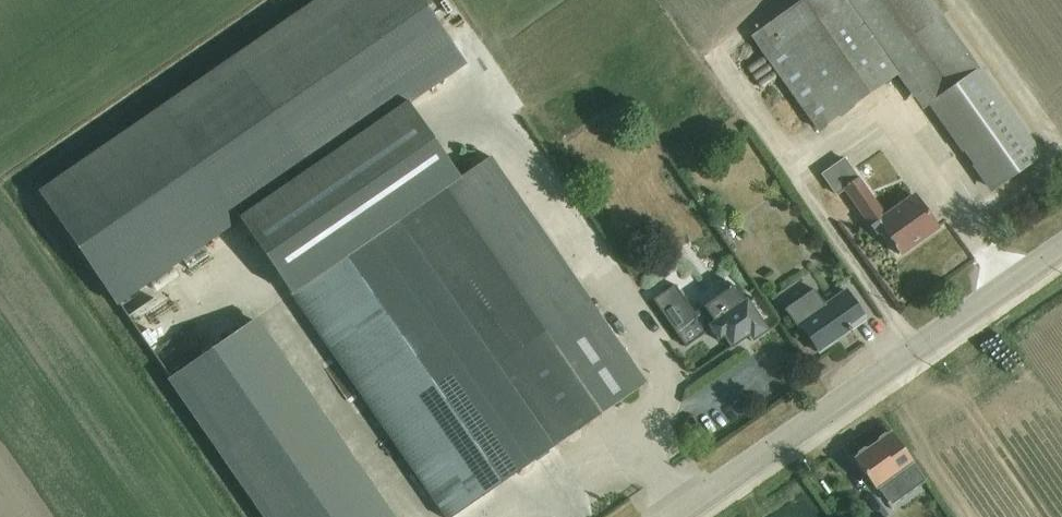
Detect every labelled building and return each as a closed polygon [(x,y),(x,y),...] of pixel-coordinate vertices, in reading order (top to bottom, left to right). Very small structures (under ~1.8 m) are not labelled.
[(407,101),(463,62),(421,0),(316,0),(39,191),(115,302),(238,217),(407,101)] [(978,69),(929,0),(800,0),(749,36),(817,131),(896,75),(921,111),(928,107),(978,69)] [(747,80),(764,71),(756,57),(739,67),(747,80)] [(978,69),(928,107),(961,153),(963,151),(973,165),(974,164),(992,189),(1039,157),(978,69)] [(407,101),(238,217),(291,293),(397,220),(459,178),(407,101)] [(459,178),(397,220),(554,447),(646,384),(490,157),(459,178)] [(844,157),(820,174),(836,196),(844,191),(876,236),(882,232),(898,255),(937,228),(913,194),(885,214),(844,157)] [(291,293),(445,516),(453,516),(554,447),(397,220),(291,293)] [(707,324),(710,329),(719,340),(724,336),(728,342),(733,339),(737,344),(749,336),(752,341),(767,330),(734,285),(702,308),(712,321),(707,324)] [(712,321),(702,308),(694,314),(674,286),(653,301),(686,347),(710,329),(707,324),(712,321)] [(813,289),(787,308),(819,352),(838,339),(837,337),(848,330),(849,331),(851,330),(850,328),(865,318),(844,289),(824,304),(813,289)] [(168,378),(264,516),(393,516),(256,318),(168,378)] [(858,457),(855,459),(875,488),(878,486),(891,505),(925,481),(892,433),(888,435),(885,435),(880,439),(878,442),(868,450),(864,450),(859,454),(858,457)]
